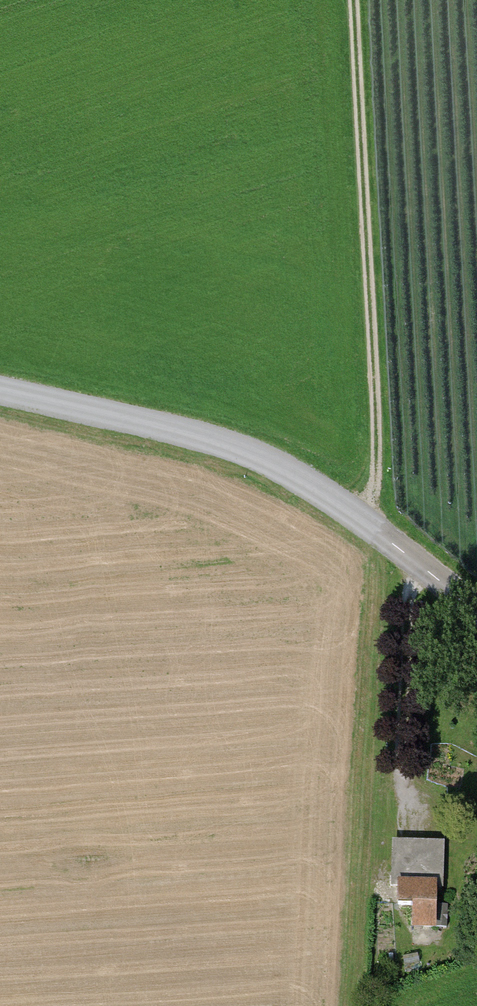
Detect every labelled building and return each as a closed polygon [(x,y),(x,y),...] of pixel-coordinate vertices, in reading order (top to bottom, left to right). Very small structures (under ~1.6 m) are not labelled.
[(453,845),(400,843),(399,886),(452,888),(453,845)] [(453,891),(406,889),(404,914),(421,915),(420,935),(451,937),(453,891)]
